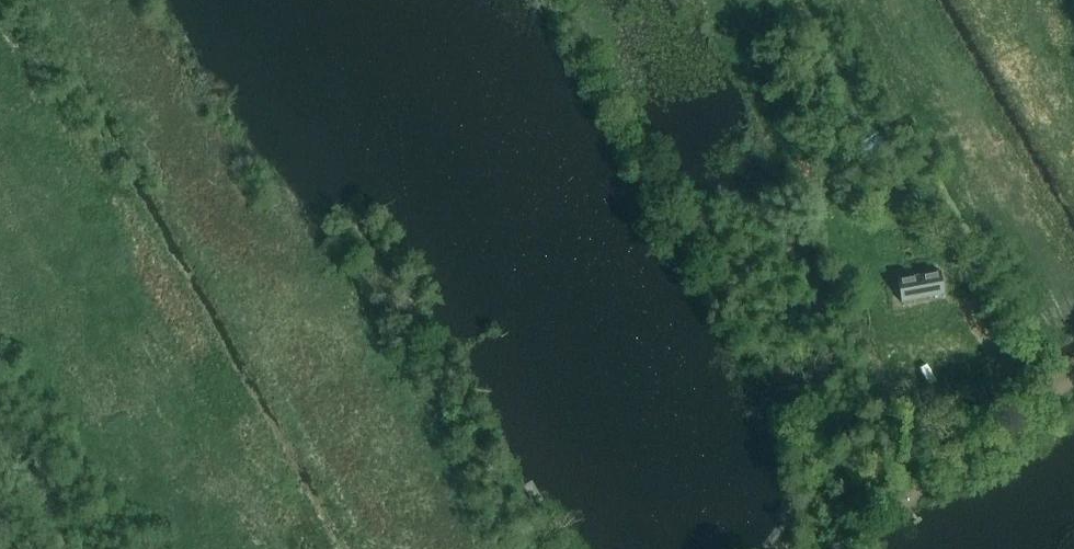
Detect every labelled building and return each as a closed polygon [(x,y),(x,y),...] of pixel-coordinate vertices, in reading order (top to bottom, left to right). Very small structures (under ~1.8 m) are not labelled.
[(940,275),(897,282),(901,305),(944,298),(940,275)]
